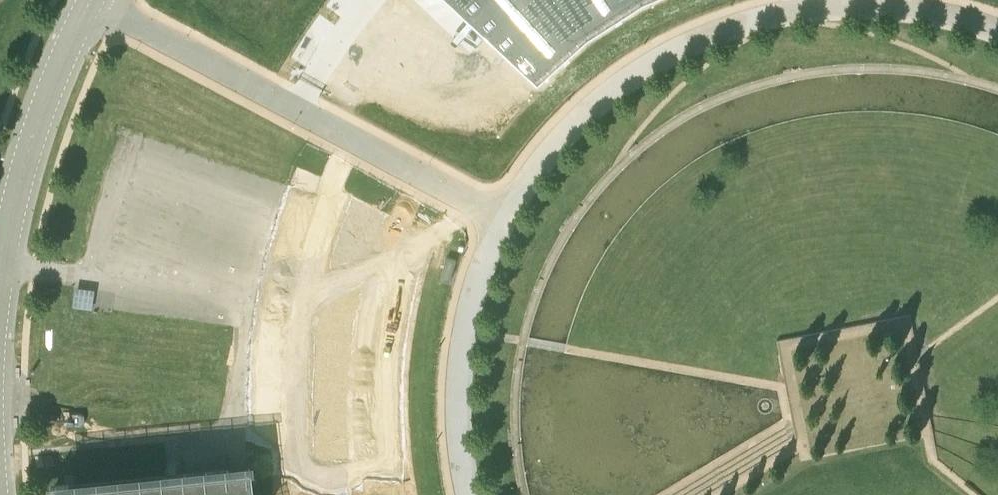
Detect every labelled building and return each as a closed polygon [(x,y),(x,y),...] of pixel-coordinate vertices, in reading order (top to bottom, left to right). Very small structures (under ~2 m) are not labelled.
[(537,82),(587,37),(644,1),(646,0),(449,0),(537,82)] [(260,451),(248,452),(248,466),(260,465),(260,451)] [(252,471),(251,466),(55,486),(55,494),(254,494),(252,471)]
